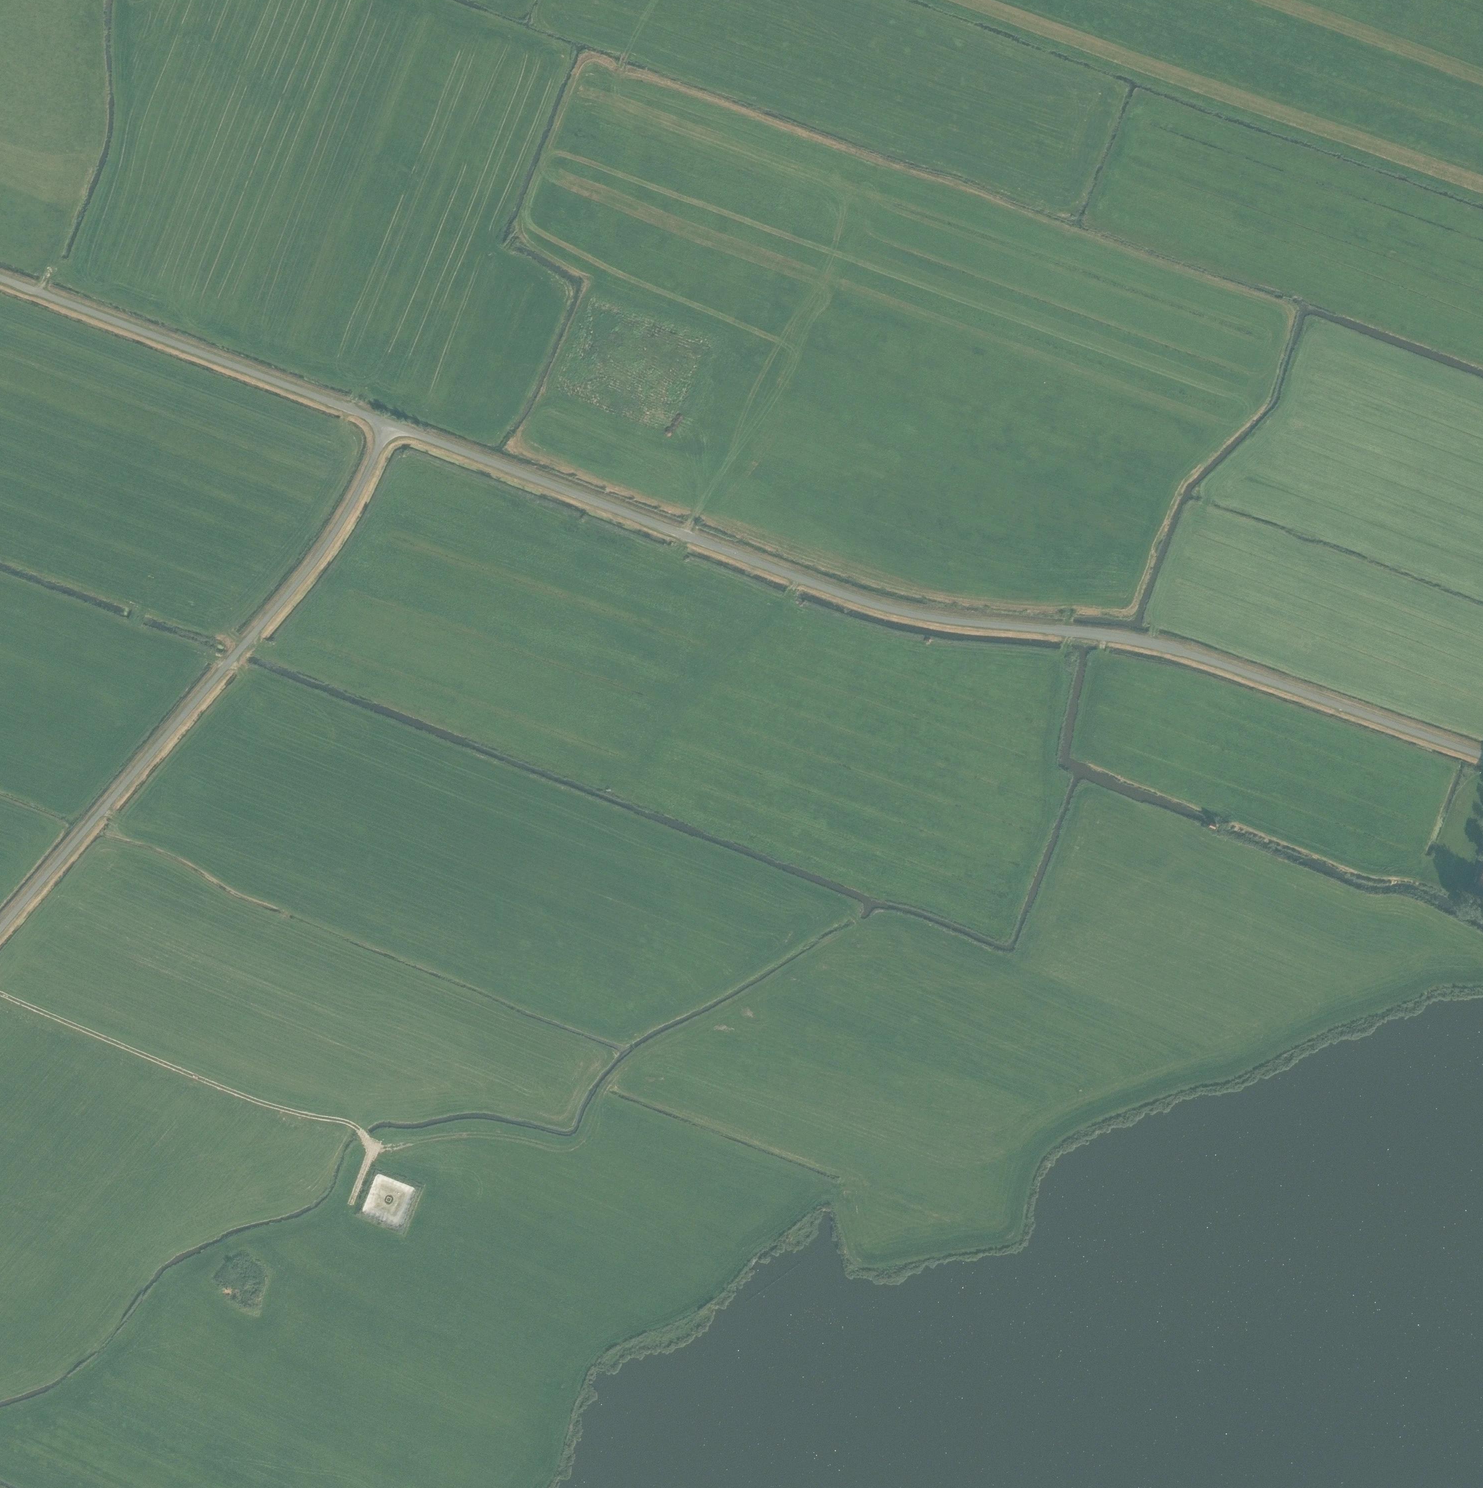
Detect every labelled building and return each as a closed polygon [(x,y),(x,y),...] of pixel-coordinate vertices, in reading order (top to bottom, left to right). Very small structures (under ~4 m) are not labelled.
[(1472,893),(1482,897),(1482,868),(1472,893)]
